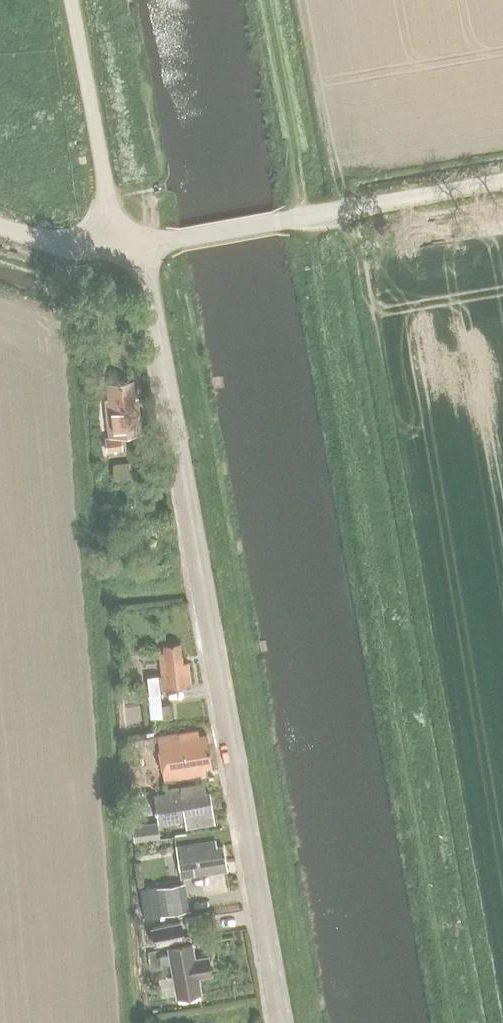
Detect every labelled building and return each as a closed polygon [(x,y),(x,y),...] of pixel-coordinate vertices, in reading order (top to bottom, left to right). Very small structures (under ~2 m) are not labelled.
[(108,437),(105,438),(106,451),(122,450),(121,436),(141,435),(138,400),(134,401),(133,382),(109,384),(111,402),(106,402),(108,437)] [(128,463),(112,465),(114,478),(130,477),(128,463)] [(164,646),(165,654),(160,655),(164,690),(193,687),(190,663),(183,664),(180,644),(164,646)] [(162,706),(160,687),(149,688),(153,720),(173,718),(172,705),(162,706)] [(200,733),(136,744),(137,755),(160,751),(165,782),(206,775),(206,771),(214,770),(208,737),(201,738),(200,733)] [(135,828),(137,842),(160,839),(159,827),(187,823),(188,830),(216,826),(214,809),(216,806),(215,802),(213,799),(212,796),(183,800),(182,794),(156,797),(159,825),(135,828)] [(181,879),(229,872),(225,847),(217,849),(216,843),(177,849),(181,879)] [(157,887),(160,915),(188,911),(187,901),(185,884),(157,887)] [(139,888),(144,919),(159,917),(155,886),(139,888)] [(153,944),(185,938),(183,930),(182,920),(150,926),(153,944)] [(178,999),(202,995),(199,979),(212,976),(209,958),(196,961),(193,945),(170,949),(178,999)]
